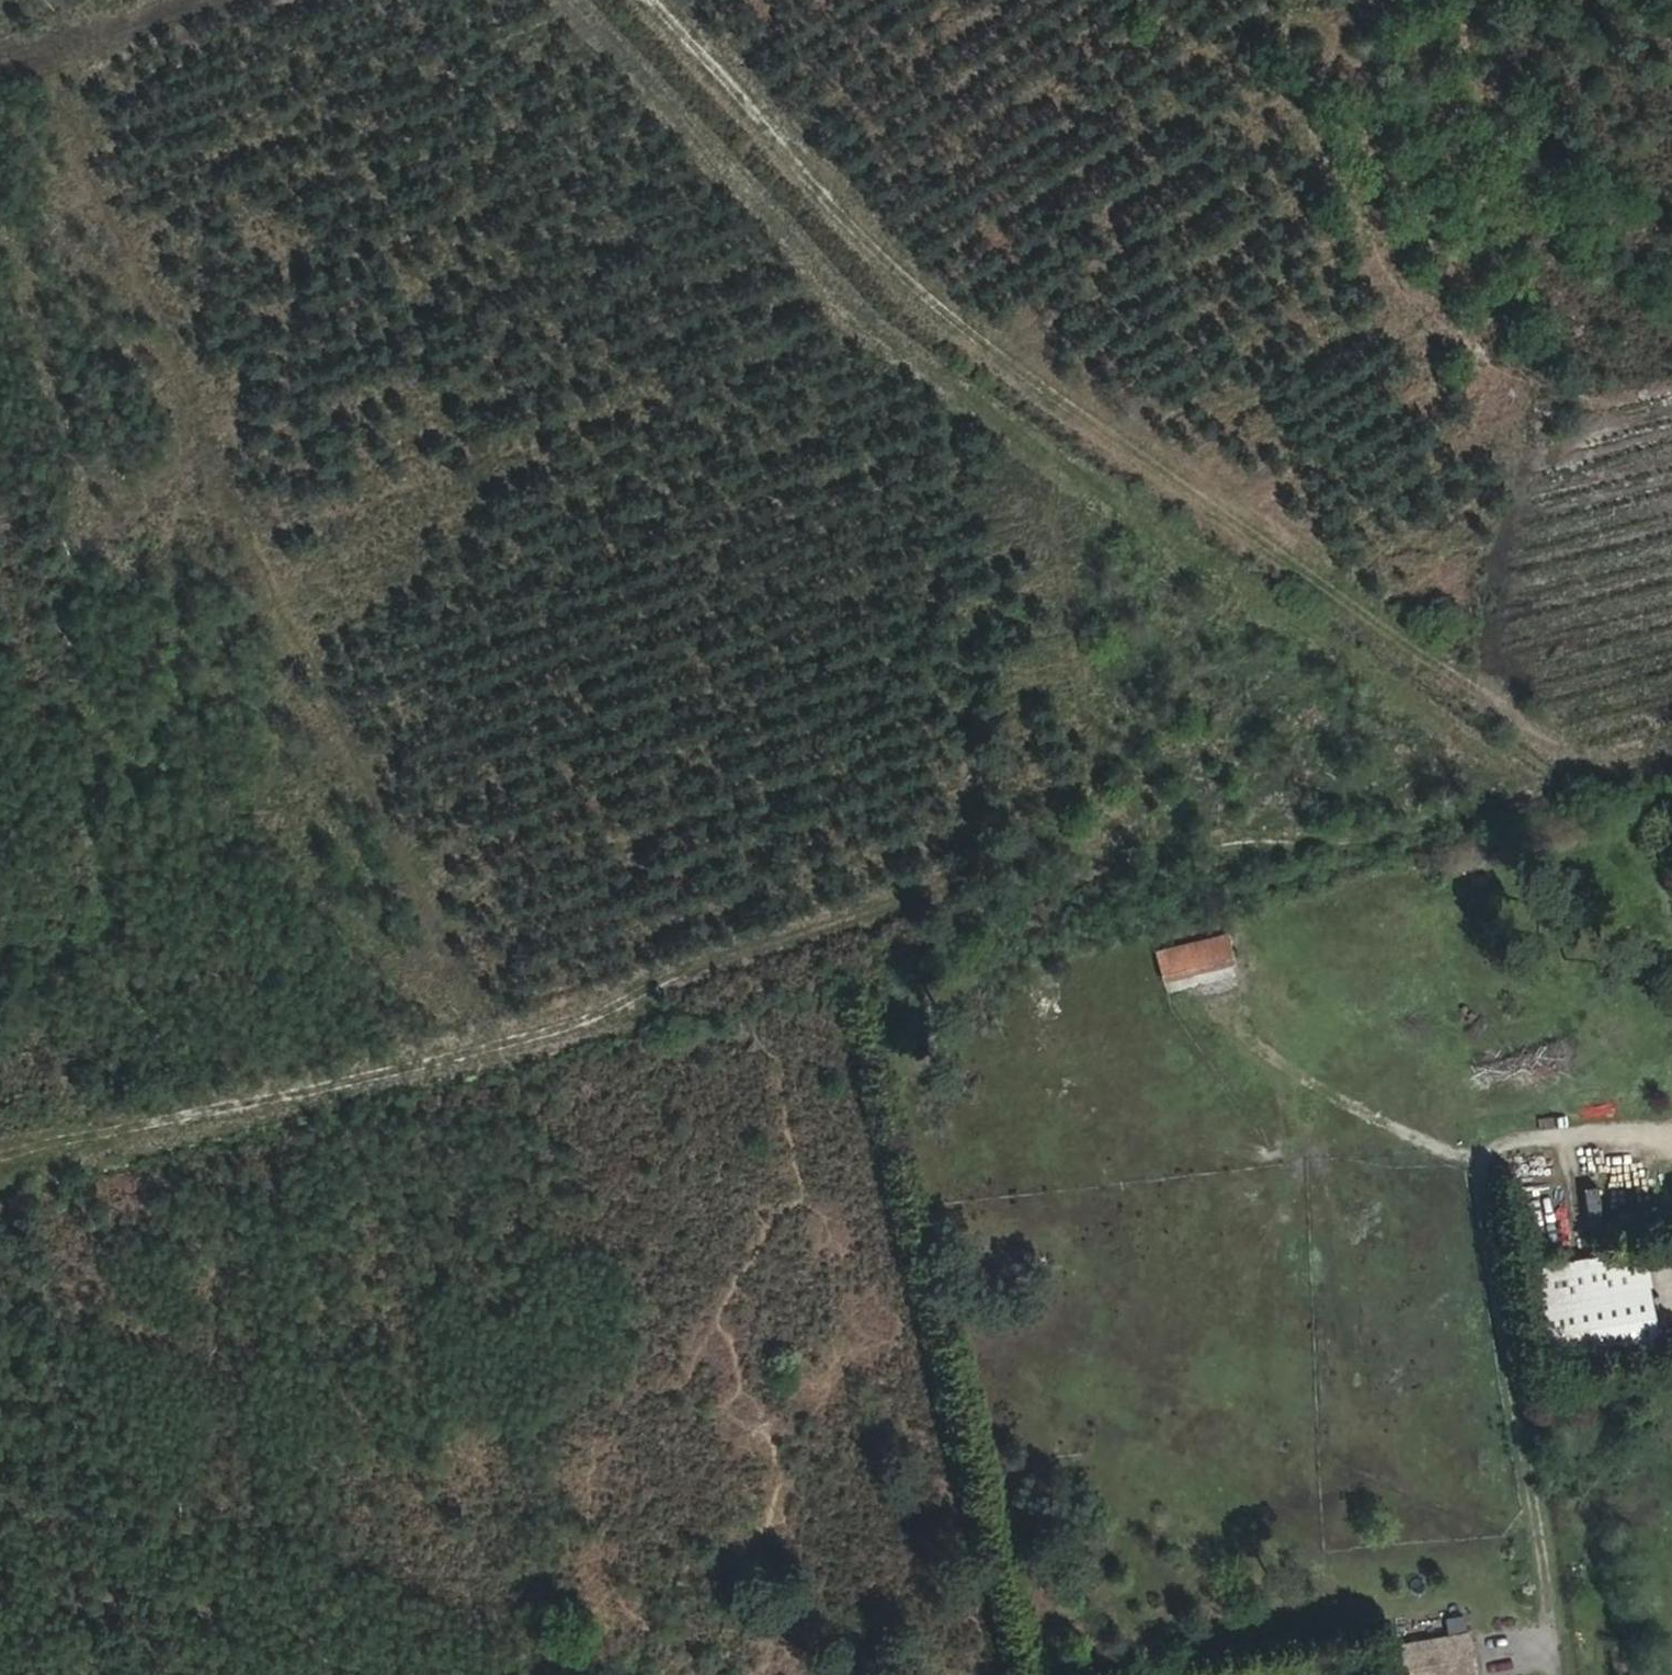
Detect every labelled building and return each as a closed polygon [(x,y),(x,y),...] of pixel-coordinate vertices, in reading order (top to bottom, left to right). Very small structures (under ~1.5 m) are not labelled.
[(1231,957),(1225,936),(1188,946),(1194,967),(1231,957)] [(1666,1226),(1662,1200),(1621,1206),(1625,1232),(1666,1226)] [(1649,1282),(1642,1246),(1534,1266),(1540,1302),(1649,1282)] [(1660,1347),(1649,1282),(1540,1302),(1550,1367),(1660,1347)] [(1394,1636),(1397,1674),(1471,1674),(1467,1631),(1394,1636)]
